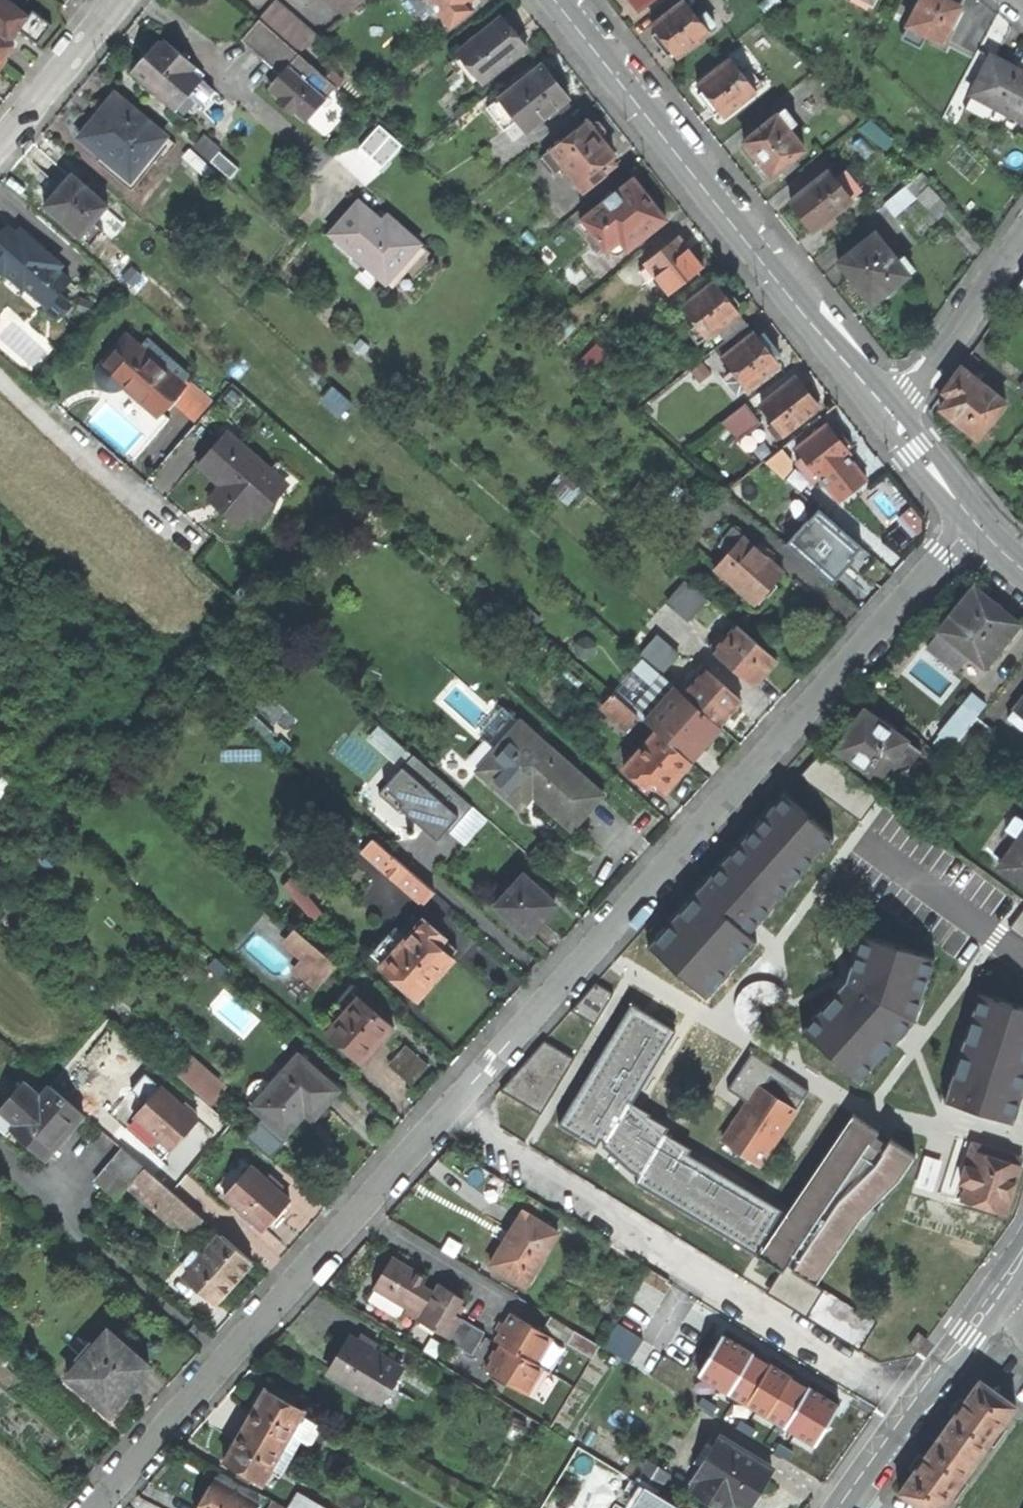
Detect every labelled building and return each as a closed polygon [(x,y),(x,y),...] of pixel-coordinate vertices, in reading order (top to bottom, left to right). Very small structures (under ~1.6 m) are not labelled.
[(14,49),(8,44),(18,32),(28,18),(5,0),(0,0),(0,68),(14,49)] [(360,0),(323,0),(345,18),(360,0)] [(451,27),(476,7),(472,1),(472,0),(411,0),(424,16),(435,8),(451,27)] [(651,0),(631,0),(639,10),(651,0)] [(908,25),(942,42),(961,6),(948,0),(921,0),(908,25)] [(277,3),(260,20),(300,55),(314,38),(277,3)] [(677,59),(709,35),(685,3),(653,28),(658,34),(653,37),(660,47),(668,57),(673,53),(677,59)] [(484,82),(526,49),(514,34),(502,18),(460,50),(484,82)] [(306,124),(336,88),(324,78),(300,55),(260,20),(259,19),(241,42),(280,77),(278,79),(281,83),(272,94),(306,124)] [(187,94),(199,79),(187,69),(190,64),(161,38),(149,52),(143,59),(141,56),(128,71),(167,106),(181,90),(187,94)] [(993,57),(966,109),(1002,128),(1010,114),(1022,121),(1022,73),(993,57)] [(724,117),(755,93),(731,62),(700,87),(704,92),(699,95),(707,105),(715,115),(720,112),(724,117)] [(567,101),(570,98),(557,82),(543,65),(488,110),(504,129),(516,120),(527,133),(558,108),(561,112),(570,105),(567,101)] [(345,96),(351,89),(331,70),(324,78),(336,88),(345,96)] [(268,91),(272,94),(281,83),(278,79),(268,91)] [(131,180),(165,137),(114,94),(96,115),(78,137),(131,180)] [(464,113),(451,97),(441,105),(455,121),(464,113)] [(789,172),(800,164),(795,158),(805,150),(788,129),(796,123),(786,109),(743,142),(758,161),(754,164),(759,170),(764,177),(769,174),(771,177),(785,166),(789,172)] [(584,190),(616,165),(611,159),(615,156),(602,139),(606,136),(606,130),(603,126),(601,123),(595,122),(591,125),(588,121),(544,156),(557,172),(565,167),(584,190)] [(889,142),(865,123),(858,129),(882,149),(889,142)] [(240,170),(219,152),(209,163),(230,182),(240,170)] [(106,207),(72,176),(71,177),(53,161),(42,173),(54,184),(49,188),(46,192),(52,198),(45,206),(88,245),(101,230),(92,223),(106,207)] [(852,203),(856,199),(851,193),(855,189),(839,169),(831,176),(828,172),(792,201),(804,217),(814,230),(821,224),(833,215),(850,202),(852,203)] [(923,173),(907,186),(917,199),(935,218),(948,207),(929,187),(931,184),(923,173)] [(628,249),(665,220),(650,200),(634,181),(616,195),(615,193),(604,201),(606,203),(584,221),(607,250),(620,240),(628,249)] [(897,217),(917,199),(907,186),(886,203),(897,217)] [(386,285),(421,246),(400,227),(394,233),(384,225),(360,204),(331,236),(386,285)] [(560,220),(552,211),(518,239),(526,249),(560,220)] [(837,222),(833,215),(821,224),(826,231),(837,222)] [(388,222),(384,225),(394,233),(400,227),(391,218),(388,222)] [(10,231),(0,243),(0,274),(4,278),(8,274),(48,308),(71,282),(37,253),(41,248),(24,233),(19,239),(10,231)] [(907,274),(913,268),(904,256),(897,261),(875,233),(838,262),(856,285),(871,304),(907,275),(907,274)] [(671,294),(704,268),(694,255),(680,237),(647,264),(671,294)] [(1022,302),(1022,281),(1013,294),(1022,302)] [(717,331),(725,340),(748,323),(735,308),(740,303),(733,294),(724,283),(719,287),(715,282),(683,307),(707,339),(717,331)] [(748,390),(780,365),(775,359),(781,354),(773,344),(765,334),(760,339),(748,323),(725,340),(715,348),(737,376),(730,382),(740,394),(747,388),(748,390)] [(158,415),(182,386),(126,337),(97,371),(97,377),(100,386),(113,389),(120,385),(126,389),(158,415)] [(978,439),(1006,404),(961,369),(945,390),(952,395),(940,410),(959,424),(978,439)] [(772,416),(765,421),(776,436),(784,430),(786,433),(817,410),(813,405),(818,402),(808,389),(802,381),(797,385),(793,380),(762,403),(772,416)] [(739,438),(758,422),(744,404),(720,423),(739,438)] [(852,471),(844,460),(852,454),(847,448),(852,445),(844,435),(837,425),(832,429),(828,424),(798,447),(811,465),(805,470),(813,482),(821,476),(830,488),(852,471)] [(255,518),(284,484),(227,435),(198,468),(221,487),(210,499),(221,508),(240,525),(250,513),(255,518)] [(778,451),(764,462),(774,469),(787,459),(778,451)] [(572,504),(583,491),(563,472),(551,486),(572,504)] [(818,506),(788,543),(835,583),(866,546),(818,506)] [(773,588),(786,575),(767,558),(773,552),(762,542),(756,548),(735,529),(721,545),(730,554),(717,568),(758,605),(773,588)] [(667,599),(690,620),(709,599),(686,578),(667,599)] [(969,654),(985,667),(1019,625),(996,606),(974,588),(940,631),(943,633),(969,654)] [(714,651),(754,687),(765,675),(778,660),(737,625),(714,651)] [(664,670),(681,652),(660,632),(642,650),(664,670)] [(956,670),(969,654),(943,633),(930,649),(956,670)] [(639,716),(645,721),(676,688),(645,660),(615,694),(639,716)] [(707,671),(686,696),(720,726),(731,714),(742,702),(707,671)] [(676,688),(645,721),(659,733),(693,762),(708,746),(723,729),(720,726),(686,696),(676,688)] [(954,745),(957,742),(976,717),(986,704),(972,693),(940,734),(954,745)] [(629,727),(639,716),(615,694),(605,706),(629,727)] [(1013,709),(1014,710),(1008,717),(1022,729),(1022,728),(1022,697),(1013,709)] [(902,796),(916,777),(907,770),(921,751),(866,711),(853,728),(837,750),(902,796)] [(531,795),(567,827),(582,810),(596,794),(521,727),(503,713),(481,737),(498,752),(479,772),(519,808),(531,795)] [(970,753),(990,728),(976,717),(957,742),(970,753)] [(659,733),(625,769),(644,785),(651,778),(666,791),(678,778),(693,762),(659,733)] [(382,792),(440,840),(450,827),(465,839),(486,813),(413,754),(382,792)] [(785,791),(763,823),(831,869),(839,857),(852,865),(839,883),(930,946),(943,927),(955,934),(947,946),(1016,993),(1021,985),(1022,986),(1022,953),(968,916),(979,901),(967,893),(953,913),(861,850),(875,830),(863,822),(853,837),(785,791)] [(1016,815),(1005,829),(1019,840),(999,867),(1022,885),(1022,821),(1016,815)] [(425,902),(436,890),(377,839),(366,851),(425,902)] [(507,878),(488,898),(530,935),(544,919),(558,904),(525,874),(515,885),(507,878)] [(829,904),(792,879),(679,1044),(718,1071),(829,904)] [(385,964),(381,968),(419,1001),(437,981),(455,960),(452,957),(459,950),(424,919),(402,945),(391,935),(374,955),(385,964)] [(328,977),(339,966),(298,929),(287,941),(306,958),(328,977)] [(879,967),(940,1009),(950,995),(889,953),(879,967)] [(319,989),(328,977),(306,958),(295,971),(319,989)] [(329,1033),(363,1063),(379,1046),(395,1028),(386,1020),(390,1015),(360,989),(348,1001),(344,998),(325,1017),(335,1025),(329,1033)] [(918,1034),(878,1006),(848,1051),(905,1090),(946,1029),(954,1018),(964,1003),(951,994),(950,995),(940,1009),(933,1019),(928,1015),(923,1015),(920,1016),(918,1018),(916,1021),(916,1025),(917,1028),(920,1030),(918,1034)] [(756,1253),(778,1216),(659,1145),(662,1140),(654,1134),(655,1132),(645,1125),(645,1124),(641,1119),(632,1112),(621,1105),(669,1026),(632,1004),(560,1124),(597,1146),(601,1139),(606,1141),(604,1145),(623,1157),(621,1161),(630,1169),(641,1175),(637,1182),(756,1253)] [(995,1017),(982,1037),(975,1048),(964,1066),(1013,1098),(1022,1083),(1022,1082),(1022,1036),(995,1017)] [(946,1029),(975,1048),(982,1037),(954,1018),(946,1029)] [(414,1082),(431,1062),(406,1042),(390,1063),(414,1082)] [(747,1096),(772,1066),(745,1044),(720,1074),(747,1096)] [(191,1050),(175,1070),(213,1102),(230,1083),(191,1050)] [(255,1107),(287,1135),(306,1114),(314,1121),(326,1108),(340,1092),(299,1056),(255,1107)] [(721,1140),(758,1165),(795,1108),(794,1107),(802,1095),(803,1096),(804,1095),(770,1072),(768,1073),(769,1074),(762,1086),(758,1084),(721,1140)] [(86,1114),(56,1089),(52,1085),(48,1090),(42,1096),(27,1083),(0,1113),(0,1128),(24,1150),(30,1144),(46,1159),(69,1133),(86,1114)] [(127,1129),(164,1162),(187,1136),(200,1120),(163,1087),(127,1129)] [(900,1177),(914,1154),(891,1138),(889,1142),(877,1134),(879,1130),(856,1115),(765,1251),(765,1257),(784,1269),(787,1264),(818,1284),(819,1283),(816,1281),(853,1226),(861,1214),(870,1205),(880,1196),(899,1177),(900,1177)] [(121,1194),(126,1188),(146,1166),(126,1149),(101,1177),(121,1194)] [(960,1199),(1003,1212),(1018,1164),(976,1151),(971,1167),(964,1165),(959,1181),(965,1184),(960,1199)] [(245,1158),(218,1189),(266,1231),(280,1216),(293,1201),(245,1158)] [(192,1235),(207,1219),(146,1166),(126,1188),(168,1224),(173,1219),(192,1235)] [(902,1178),(900,1177),(899,1177),(880,1196),(886,1201),(902,1178)] [(879,1211),(870,1205),(861,1214),(853,1226),(864,1233),(879,1211)] [(491,1265),(526,1286),(559,1233),(524,1212),(508,1237),(491,1265)] [(188,1275),(218,1302),(238,1280),(255,1261),(224,1234),(188,1275)] [(474,1354),(488,1330),(462,1315),(458,1312),(465,1300),(439,1284),(435,1289),(430,1286),(426,1284),(430,1277),(393,1255),(373,1288),(408,1309),(406,1313),(474,1354)] [(502,1328),(495,1341),(501,1345),(494,1357),(486,1370),(529,1396),(544,1371),(537,1367),(554,1340),(511,1314),(502,1328)] [(926,1338),(917,1331),(909,1344),(917,1350),(926,1338)] [(67,1377),(109,1413),(131,1388),(149,1367),(107,1332),(67,1377)] [(326,1378),(375,1407),(397,1370),(366,1353),(347,1342),(326,1378)] [(958,1407),(938,1435),(972,1463),(1013,1406),(978,1379),(958,1407)] [(255,1407),(245,1425),(298,1455),(305,1442),(290,1433),(303,1409),(292,1402),(295,1398),(278,1388),(275,1393),(265,1388),(263,1391),(259,1392),(257,1395),(254,1400),(255,1407)] [(224,1462),(262,1483),(267,1474),(282,1482),(298,1455),(245,1425),(235,1443),(229,1445),(226,1448),(224,1452),(225,1459),(224,1462)] [(918,1507),(940,1507),(972,1463),(938,1435),(916,1464),(896,1491),(918,1507)] [(723,1438),(697,1480),(699,1482),(695,1490),(724,1507),(734,1507),(736,1504),(742,1507),(752,1507),(756,1501),(769,1480),(756,1471),(762,1462),(723,1438)] [(260,1502),(216,1478),(206,1496),(199,1507),(256,1507),(260,1502)] [(633,1480),(625,1495),(637,1502),(635,1505),(640,1507),(681,1507),(633,1480)] [(302,1494),(294,1507),(326,1507),(302,1494)]
